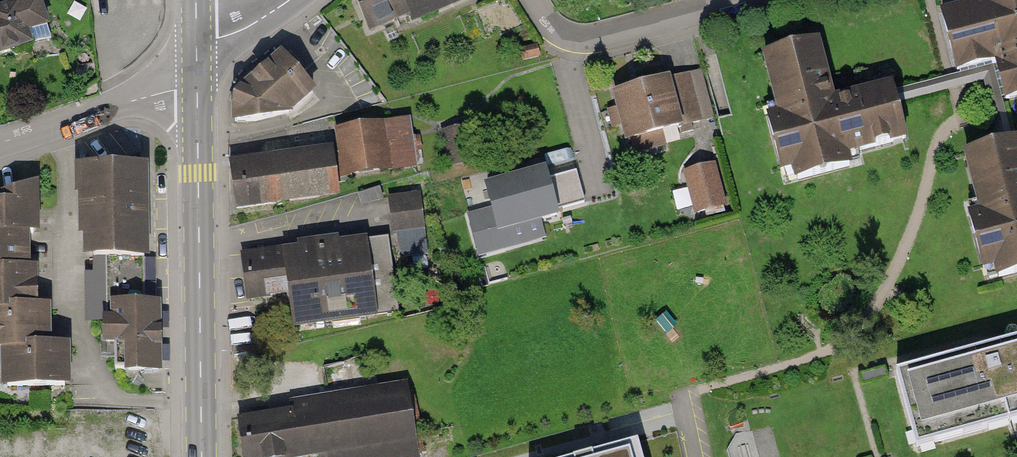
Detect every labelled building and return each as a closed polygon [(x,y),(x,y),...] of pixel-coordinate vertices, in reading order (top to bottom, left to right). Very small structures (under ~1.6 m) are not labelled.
[(368,39),(468,0),(352,0),(368,39)] [(940,13),(955,71),(998,60),(1008,100),(1016,98),(1016,0),(991,0),(940,13)] [(0,18),(0,57),(41,48),(39,36),(57,31),(51,6),(0,18)] [(861,164),(858,154),(916,140),(901,84),(844,99),(829,41),(764,57),(779,115),(768,118),(783,174),(793,171),(796,181),(861,164)] [(242,121),(285,120),(320,88),(289,54),(254,87),(258,92),(242,92),(242,121)] [(700,73),(621,93),(632,138),(712,118),(700,73)] [(342,150),(231,165),(237,208),(342,194),(340,181),(420,170),(414,122),(339,132),(342,150)] [(965,158),(980,216),(969,218),(983,274),(994,271),(996,281),(1016,276),(1016,144),(965,158)] [(572,153),(552,160),(557,173),(576,166),(572,153)] [(726,204),(714,161),(682,170),(694,213),(726,204)] [(545,164),(484,181),(491,206),(467,213),(479,256),(546,237),(541,219),(559,214),(545,164)] [(159,167),(82,168),(83,213),(93,213),(94,262),(161,261),(159,167)] [(419,191),(390,195),(395,236),(424,232),(419,191)] [(9,350),(9,388),(77,387),(77,346),(59,347),(59,308),(45,308),(44,265),(38,265),(38,234),(47,233),(46,202),(0,203),(0,350),(9,350)] [(374,236),(240,256),(247,302),(290,295),(293,315),(384,301),(377,255),(374,236)] [(166,304),(120,305),(121,372),(167,371),(166,304)] [(896,373),(916,446),(1016,418),(1016,340),(896,373)] [(234,421),(240,456),(304,456),(327,453),(328,456),(413,456),(402,385),(303,400),(304,410),(234,421)] [(638,439),(574,456),(643,456),(638,439)]
